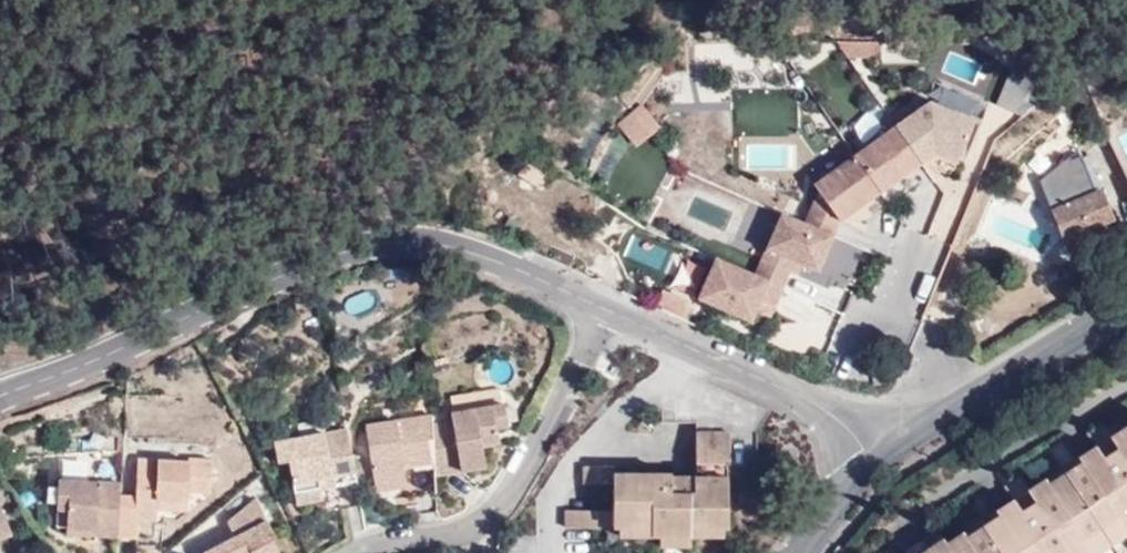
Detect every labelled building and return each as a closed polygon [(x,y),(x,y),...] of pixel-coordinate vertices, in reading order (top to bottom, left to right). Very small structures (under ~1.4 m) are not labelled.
[(1008,71),(995,103),(1027,116),(1040,84),(1008,71)] [(934,98),(823,185),(850,221),(932,157),(959,171),(984,126),(934,98)] [(615,122),(634,146),(661,126),(643,101),(615,122)] [(1084,153),(1098,175),(1112,166),(1098,144),(1084,153)] [(1039,183),(1052,213),(1098,195),(1080,151),(1039,183)] [(1098,195),(1052,213),(1051,213),(1064,241),(1114,221),(1103,193),(1098,195)] [(891,253),(783,210),(762,261),(871,304),(891,253)] [(673,276),(681,255),(630,236),(622,257),(673,276)] [(848,320),(716,262),(690,321),(822,379),(848,320)] [(454,363),(434,371),(435,376),(456,368),(454,363)] [(436,422),(439,467),(486,460),(484,438),(492,437),(490,428),(500,427),(510,424),(507,403),(453,411),(454,421),(436,422)] [(358,429),(367,412),(359,408),(351,425),(358,429)] [(409,497),(439,491),(439,467),(436,422),(436,414),(369,427),(377,484),(407,479),(408,486),(409,497)] [(1108,437),(1100,425),(1083,437),(1092,449),(1100,460),(1085,470),(1080,464),(1063,476),(1100,533),(1116,521),(1125,533),(1126,532),(1126,425),(1108,437)] [(499,436),(500,427),(490,428),(492,437),(499,436)] [(360,481),(350,430),(278,444),(282,464),(293,463),(298,492),(325,487),(360,481)] [(611,489),(611,515),(610,531),(618,531),(636,531),(636,527),(651,527),(651,541),(658,541),(690,541),(690,528),(704,527),(706,532),(722,532),(727,532),(727,478),(727,468),(730,468),(730,439),(696,439),(696,482),(693,482),(693,506),(671,506),(671,482),(671,479),(613,478),(613,472),(583,472),(583,488),(611,489)] [(758,439),(730,439),(730,468),(727,468),(727,478),(757,478),(758,439)] [(1100,460),(1092,449),(1059,470),(1063,476),(1080,464),(1085,470),(1100,460)] [(120,530),(120,535),(141,536),(142,517),(160,518),(161,508),(162,499),(192,499),(192,491),(216,491),(218,458),(193,457),(193,460),(142,458),(139,493),(122,493),(120,530)] [(1063,476),(1059,470),(1042,482),(1046,488),(1063,476)] [(1063,476),(1046,488),(1042,482),(1027,492),(1018,480),(1002,490),(1010,502),(1019,514),(1003,523),(998,518),(981,530),(996,552),(1089,552),(1083,544),(1100,533),(1063,476)] [(122,493),(123,482),(60,479),(58,507),(70,508),(69,526),(69,532),(110,534),(111,529),(120,530),(122,493)] [(379,490),(408,486),(407,479),(377,484),(379,490)] [(693,482),(671,482),(671,506),(693,506),(693,482)] [(326,499),(325,487),(298,492),(300,504),(326,499)] [(14,532),(0,497),(0,538),(14,532)] [(162,499),(161,508),(191,508),(192,499),(162,499)] [(260,499),(230,522),(238,536),(205,552),(206,552),(282,552),(275,539),(279,536),(260,499)] [(977,524),(981,530),(998,518),(1003,523),(1019,514),(1010,502),(977,524)] [(70,508),(58,507),(57,525),(69,526),(70,508)] [(595,531),(596,515),(566,515),(566,533),(595,533),(595,531)] [(611,515),(596,515),(595,531),(610,531),(611,515)] [(1107,545),(1125,533),(1116,521),(1100,533),(1107,545)] [(964,540),(981,530),(977,524),(960,535),(964,540)] [(636,531),(618,531),(617,540),(651,541),(651,527),(636,527),(636,531)] [(690,528),(690,541),(723,541),(722,532),(706,532),(704,527),(690,528)] [(981,530),(964,540),(960,535),(944,545),(936,533),(907,552),(996,552),(981,530)] [(1100,533),(1083,544),(1089,552),(1095,552),(1107,545),(1100,533)] [(690,541),(658,541),(658,551),(690,550),(690,541)]
